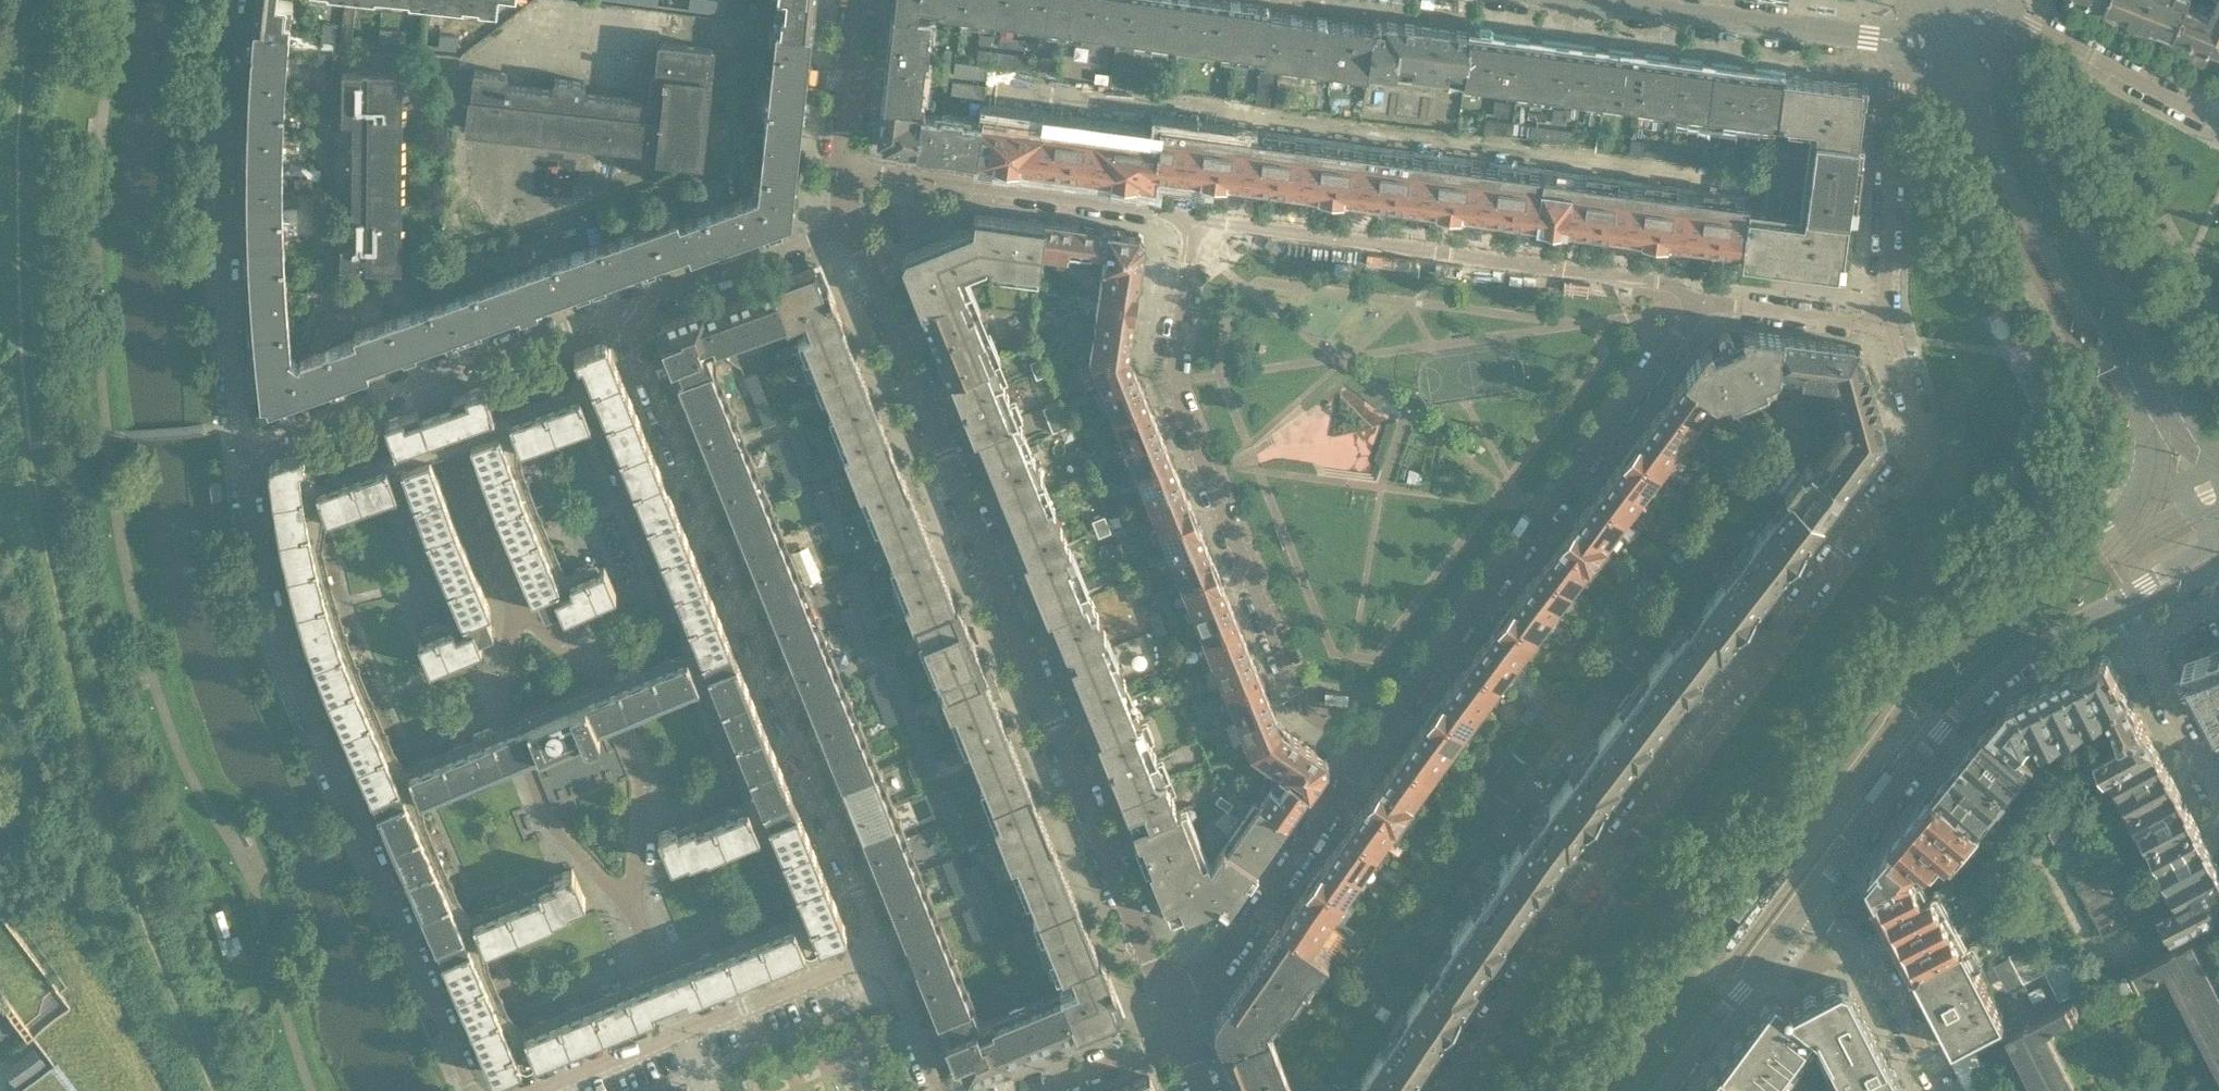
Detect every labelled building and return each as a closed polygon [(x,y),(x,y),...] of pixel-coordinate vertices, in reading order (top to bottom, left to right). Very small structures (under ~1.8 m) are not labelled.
[(254,24),(289,27),(293,0),(292,0),(256,0),(254,24)] [(426,3),(496,10),(497,0),(426,0),(426,3)] [(705,9),(706,0),(689,0),(688,7),(705,9)] [(705,9),(723,11),(724,0),(706,0),(705,9)] [(814,0),(776,0),(774,11),(776,12),(774,27),(775,27),(811,31),(814,0)] [(891,9),(917,12),(918,2),(924,3),(925,0),(892,0),(891,9)] [(924,3),(945,6),(949,10),(958,12),(960,0),(925,0),(924,3)] [(1065,0),(960,0),(958,12),(1002,17),(1000,33),(1012,34),(1014,19),(1062,25),(1065,0)] [(1136,0),(1065,0),(1062,25),(1131,34),(1136,0)] [(1241,1),(1235,0),(1136,0),(1131,34),(1235,48),(1241,1)] [(2107,2),(2106,5),(2141,18),(2148,0),(2108,0),(2107,2)] [(2141,18),(2176,33),(2177,30),(2189,0),(2148,0),(2141,18)] [(2191,0),(2189,0),(2177,30),(2218,47),(2218,14),(2213,11),(2191,0)] [(749,1),(748,15),(757,16),(758,3),(749,1)] [(1365,70),(1366,65),(1372,24),(1330,18),(1330,16),(1312,14),(1312,16),(1270,10),(1271,5),(1241,1),(1235,48),(1264,52),(1263,57),(1365,70)] [(891,9),(885,70),(921,74),(924,55),(927,56),(929,35),(927,34),(929,13),(917,12),(891,9)] [(1372,19),(1372,24),(1366,65),(1393,69),(1399,22),(1372,19)] [(1434,27),(1399,22),(1393,69),(1428,74),(1434,27)] [(287,53),(289,27),(254,24),(252,50),(287,53)] [(320,39),(329,40),(331,27),(322,26),(320,39)] [(339,28),(331,27),(329,40),(338,41),(339,28)] [(378,40),(386,41),(388,27),(380,27),(378,40)] [(406,29),(388,27),(386,41),(405,43),(406,29)] [(799,138),(807,63),(809,51),(811,31),(775,27),(773,47),(764,134),(799,138)] [(1469,31),(1434,27),(1428,74),(1462,78),(1469,31)] [(1531,88),(1538,41),(1469,31),(1462,78),(1531,88)] [(440,33),(438,46),(456,48),(457,35),(440,33)] [(978,43),(993,44),(994,35),(979,33),(978,43)] [(1026,39),(998,35),(997,45),(1025,48),(1026,39)] [(700,158),(712,47),(660,41),(658,62),(657,68),(657,70),(652,70),(649,99),(648,98),(642,98),(584,92),(585,80),(554,77),(552,88),(506,83),(507,72),(473,68),(467,126),(654,146),(658,147),(658,154),(667,155),(668,154),(700,158)] [(1599,102),(1600,97),(1606,50),(1538,41),(1531,88),(1582,95),(1582,100),(1599,102)] [(948,83),(952,48),(944,47),(940,82),(948,83)] [(1032,54),(977,47),(976,62),(1030,69),(1032,54)] [(285,78),(287,53),(252,50),(254,67),(250,76),(285,78)] [(1640,54),(1606,50),(1600,97),(1634,101),(1640,54)] [(317,51),(316,64),(325,65),(326,51),(317,51)] [(1704,111),(1711,64),(1640,54),(1634,101),(1704,111)] [(988,64),(955,60),(953,74),(986,78),(988,64)] [(1170,63),(1167,90),(1182,92),(1185,64),(1170,63)] [(325,65),(316,64),(316,78),(325,78),(325,65)] [(1775,119),(1781,73),(1745,69),(1711,64),(1704,111),(1774,120),(1775,119)] [(1259,68),(1255,101),(1270,103),(1274,70),(1259,68)] [(989,69),(987,78),(999,80),(1001,71),(989,69)] [(975,158),(980,120),(969,119),(970,115),(931,110),(930,114),(920,112),(922,95),(919,94),(921,74),(885,70),(877,139),(882,146),(975,158)] [(399,265),(400,71),(342,71),(341,119),(353,119),(352,243),(340,243),(340,264),(399,265)] [(1001,71),(999,80),(1011,81),(1013,72),(1001,71)] [(1013,72),(1011,81),(1023,83),(1024,74),(1013,72)] [(1855,199),(1858,171),(1860,157),(1854,156),(1855,150),(1861,149),(1859,124),(1864,84),(1781,73),(1775,119),(1794,121),(1796,151),(1771,147),(1763,208),(1747,206),(1741,248),(1742,248),(1740,258),(1840,271),(1849,198),(1855,199)] [(1024,74),(1023,83),(1035,85),(1036,76),(1024,74)] [(284,105),(285,78),(250,76),(248,104),(284,105)] [(1036,76),(1035,85),(1047,86),(1048,77),(1036,76)] [(1048,77),(1047,86),(1059,88),(1060,79),(1048,77)] [(985,83),(952,79),(950,93),(983,98),(985,83)] [(1060,79),(1059,88),(1071,89),(1072,80),(1060,79)] [(1072,80),(1071,89),(1083,91),(1084,82),(1072,80)] [(1093,83),(1091,92),(1103,94),(1105,85),(1093,83)] [(1277,83),(1274,103),(1289,105),(1291,85),(1277,83)] [(1105,85),(1103,94),(1115,96),(1117,86),(1105,85)] [(1117,86),(1115,96),(1127,97),(1129,88),(1117,86)] [(315,88),(315,102),(324,102),(324,89),(315,88)] [(1129,88),(1127,97),(1139,99),(1141,89),(1129,88)] [(986,89),(985,98),(997,99),(998,90),(986,89)] [(1141,89),(1139,99),(1151,100),(1153,91),(1141,89)] [(1024,90),(1023,99),(1035,100),(1036,91),(1024,90)] [(1036,91),(1035,100),(1047,102),(1048,93),(1036,91)] [(1048,93),(1047,102),(1059,104),(1060,95),(1048,93)] [(1060,95),(1059,104),(1071,105),(1072,96),(1060,95)] [(1162,97),(1161,106),(1173,108),(1174,99),(1162,97)] [(1091,98),(1089,108),(1102,109),(1103,100),(1091,98)] [(1174,99),(1173,108),(1186,110),(1187,100),(1174,99)] [(1507,115),(1509,101),(1494,99),(1492,113),(1507,115)] [(1103,100),(1102,109),(1114,111),(1115,102),(1103,100)] [(324,102),(315,102),(314,116),(323,116),(324,102)] [(1115,102),(1114,111),(1127,113),(1128,103),(1115,102)] [(283,131),(284,105),(248,104),(248,106),(248,120),(248,130),(283,131)] [(1132,104),(1131,113),(1144,115),(1145,105),(1132,104)] [(1210,104),(1209,113),(1221,114),(1222,105),(1210,104)] [(1222,105),(1221,114),(1233,116),(1234,107),(1222,105)] [(1552,107),(1550,122),(1566,123),(1567,108),(1552,107)] [(981,113),(980,120),(975,158),(1034,166),(1040,121),(1029,119),(1030,113),(1019,112),(1018,119),(1017,119),(1016,123),(1003,122),(1004,117),(1002,116),(1003,110),(994,108),(993,115),(981,113)] [(1268,111),(1267,121),(1280,122),(1281,113),(1268,111)] [(1281,113),(1280,122),(1292,124),(1293,115),(1281,113)] [(1051,122),(1040,121),(1034,166),(1094,174),(1100,128),(1088,127),(1089,120),(1078,119),(1077,127),(1075,126),(1075,131),(1063,129),(1063,125),(1061,125),(1062,117),(1052,116),(1051,122)] [(1512,121),(1485,117),(1483,132),(1510,135),(1512,121)] [(736,118),(735,131),(743,132),(745,119),(736,118)] [(1182,173),(1189,128),(1177,126),(1178,121),(1167,119),(1167,125),(1166,126),(1165,131),(1159,130),(1158,136),(1155,170),(1154,170),(1154,172),(1161,173),(1167,171),(1182,173)] [(1327,119),(1326,129),(1338,130),(1340,121),(1327,119)] [(1340,121),(1338,130),(1351,132),(1352,122),(1340,121)] [(1572,129),(1531,123),(1529,138),(1570,144),(1572,129)] [(1155,170),(1158,136),(1147,134),(1147,129),(1137,127),(1137,134),(1135,134),(1134,139),(1121,137),(1122,133),(1120,132),(1121,125),(1111,124),(1110,129),(1100,128),(1094,174),(1153,182),(1154,172),(1154,170),(1155,170)] [(1241,181),(1247,136),(1235,134),(1236,129),(1226,128),(1225,134),(1224,134),(1223,139),(1210,137),(1211,132),(1209,131),(1210,125),(1200,124),(1199,130),(1189,128),(1182,173),(1200,176),(1205,179),(1219,181),(1226,179),(1241,181)] [(1386,127),(1384,137),(1397,138),(1398,129),(1386,127)] [(314,128),(314,141),(322,141),(323,128),(314,128)] [(1398,129),(1397,138),(1409,140),(1411,130),(1398,129)] [(247,156),(283,157),(283,133),(283,131),(248,130),(247,156)] [(743,132),(735,131),(733,145),(742,146),(743,132)] [(1258,138),(1247,136),(1241,181),(1300,189),(1306,144),(1294,142),(1294,137),(1285,135),(1284,142),(1282,142),(1282,147),(1268,145),(1269,140),(1267,140),(1268,133),(1259,132),(1258,138)] [(1604,151),(1607,134),(1597,133),(1594,150),(1604,151)] [(799,138),(764,134),(758,187),(793,191),(799,138)] [(1444,135),(1443,144),(1456,146),(1457,136),(1444,135)] [(1457,136),(1456,146),(1468,148),(1469,138),(1457,136)] [(1358,197),(1364,152),(1353,151),(1354,144),(1344,143),(1343,149),(1342,150),(1341,155),(1328,153),(1328,148),(1327,147),(1328,141),(1317,140),(1316,145),(1306,144),(1300,189),(1316,191),(1322,195),(1336,197),(1343,195),(1358,197)] [(1693,147),(1646,140),(1644,154),(1691,161),(1693,147)] [(322,141),(314,141),(313,155),(322,155),(322,141)] [(1503,143),(1502,152),(1515,154),(1516,144),(1503,143)] [(1516,144),(1515,154),(1527,156),(1528,146),(1516,144)] [(1375,154),(1364,152),(1358,197),(1417,205),(1423,160),(1412,158),(1412,152),(1402,151),(1401,158),(1400,158),(1400,162),(1386,161),(1387,156),(1385,155),(1386,149),(1376,147),(1375,154)] [(1545,148),(1544,158),(1556,159),(1558,150),(1545,148)] [(1558,150),(1556,159),(1569,161),(1570,152),(1558,150)] [(1587,154),(1586,163),(1598,165),(1600,156),(1587,154)] [(282,183),(283,157),(247,156),(247,183),(282,183)] [(1475,213),(1482,168),(1470,166),(1471,160),(1461,158),(1460,166),(1458,166),(1458,171),(1444,169),(1445,164),(1444,163),(1445,157),(1434,156),(1433,161),(1423,160),(1417,205),(1434,207),(1440,210),(1454,212),(1460,211),(1475,213)] [(1600,156),(1598,165),(1611,167),(1612,157),(1600,156)] [(1621,158),(1619,168),(1620,168),(1632,170),(1633,160),(1621,158)] [(1633,160),(1632,170),(1644,171),(1646,162),(1633,160)] [(1646,162),(1644,171),(1657,173),(1658,163),(1646,162)] [(1492,169),(1482,168),(1475,213),(1535,221),(1541,176),(1529,174),(1530,168),(1520,167),(1519,173),(1517,173),(1517,178),(1503,176),(1504,172),(1503,171),(1503,165),(1493,163),(1492,169)] [(1679,166),(1678,176),(1691,178),(1692,168),(1679,166)] [(1692,168),(1691,178),(1703,179),(1704,170),(1692,168)] [(1729,173),(1728,178),(1739,180),(1740,170),(1729,169),(1729,173)] [(1704,170),(1703,179),(1715,181),(1716,171),(1704,170)] [(1740,170),(1739,180),(1750,181),(1752,172),(1740,170)] [(1552,171),(1551,177),(1541,176),(1535,221),(1534,222),(1541,222),(1541,221),(1559,224),(1560,225),(1565,226),(1565,225),(1571,185),(1561,184),(1562,180),(1561,179),(1561,172),(1552,171)] [(1571,180),(1571,185),(1565,225),(1622,232),(1628,188),(1617,186),(1618,180),(1608,178),(1607,185),(1605,185),(1605,190),(1591,188),(1592,184),(1591,183),(1592,176),(1581,175),(1581,181),(1571,180)] [(1680,240),(1687,196),(1675,194),(1676,187),(1666,186),(1665,193),(1664,193),(1663,198),(1650,196),(1651,192),(1649,191),(1650,184),(1640,182),(1639,189),(1628,188),(1622,232),(1639,235),(1645,238),(1659,240),(1667,238),(1680,240)] [(283,211),(282,195),(282,183),(247,183),(247,211),(283,211)] [(321,185),(313,185),(313,198),(322,198),(321,185)] [(793,191),(758,187),(757,192),(704,211),(716,245),(790,218),(793,191)] [(1697,197),(1687,196),(1680,240),(1741,248),(1747,206),(1747,203),(1735,201),(1736,196),(1724,194),(1723,202),(1722,201),(1722,206),(1709,204),(1709,200),(1707,199),(1708,192),(1698,191),(1697,197)] [(322,198),(313,198),(313,212),(322,212),(322,198)] [(901,258),(912,285),(956,267),(984,256),(991,257),(997,213),(973,210),(971,223),(904,250),(901,258)] [(283,211),(247,211),(248,238),(283,236),(283,211)] [(716,245),(704,211),(679,220),(677,214),(643,226),(655,260),(688,248),(690,254),(716,245)] [(904,237),(914,234),(906,212),(896,216),(904,237)] [(997,213),(991,257),(991,261),(1015,264),(1022,217),(997,213)] [(1045,220),(1022,217),(1015,264),(1039,267),(1041,255),(1045,220)] [(1067,249),(1071,223),(1045,220),(1041,255),(1066,257),(1067,249)] [(314,223),(314,235),(314,237),(323,237),(322,223),(314,223)] [(1071,223),(1067,249),(1090,252),(1090,257),(1103,259),(1107,228),(1071,223)] [(655,260),(643,226),(577,250),(590,283),(655,260)] [(1139,273),(1144,239),(1138,232),(1107,228),(1103,259),(1105,259),(1103,268),(1139,273)] [(283,236),(248,238),(249,264),(249,266),(284,263),(283,236)] [(323,237),(314,237),(314,250),(323,250),(323,237)] [(577,250),(527,268),(515,272),(529,310),(542,305),(540,301),(590,283),(577,250)] [(401,279),(404,287),(480,260),(477,252),(401,279)] [(323,261),(315,261),(315,288),(324,288),(323,261)] [(284,263),(249,266),(251,293),(286,291),(284,263)] [(770,281),(772,285),(775,284),(788,322),(807,315),(814,331),(839,320),(840,321),(842,320),(821,269),(816,271),(811,268),(810,267),(770,281)] [(993,358),(983,332),(956,267),(912,285),(949,377),(993,358)] [(1135,302),(1139,273),(1103,268),(1099,297),(1135,302)] [(515,272),(453,295),(465,328),(514,310),(516,314),(529,310),(515,272)] [(775,284),(772,285),(740,297),(754,334),(788,322),(775,284)] [(286,291),(251,293),(253,321),(288,318),(286,291)] [(359,294),(333,303),(336,312),(362,302),(359,294)] [(453,295),(403,312),(416,346),(465,328),(453,295)] [(740,297),(706,309),(719,344),(720,346),(754,334),(740,297)] [(1130,331),(1135,302),(1099,297),(1095,326),(1130,331)] [(663,325),(657,328),(671,363),(676,361),(683,378),(714,366),(707,348),(719,344),(706,309),(705,309),(704,304),(664,319),(665,320),(663,325)] [(416,346),(403,312),(378,321),(390,355),(416,346)] [(288,318),(253,321),(255,347),(290,343),(288,318)] [(839,320),(814,331),(805,334),(810,344),(801,348),(804,357),(813,353),(825,383),(816,386),(820,394),(863,377),(840,321),(839,320)] [(353,330),(356,336),(366,364),(366,363),(390,355),(378,321),(353,330)] [(1128,347),(1130,331),(1095,326),(1090,361),(1129,356),(1128,347)] [(1775,373),(1782,334),(1744,329),(1743,329),(1742,330),(1741,330),(1741,331),(1741,332),(1729,330),(1724,326),(1719,328),(1717,332),(1718,335),(1710,345),(1710,344),(1708,344),(1707,344),(1706,345),(1682,377),(1683,377),(1714,400),(1720,404),(1721,403),(1731,399),(1733,405),(1764,392),(1762,386),(1773,381),(1773,374),(1775,373)] [(1873,391),(1860,344),(1782,334),(1775,373),(1834,381),(1839,400),(1873,391)] [(356,336),(331,345),(343,379),(369,370),(366,363),(366,364),(356,336)] [(483,384),(451,395),(451,397),(453,402),(435,408),(420,414),(418,408),(416,408),(385,419),(401,464),(388,469),(386,462),(374,467),(372,461),(361,465),(363,471),(339,479),(337,474),(326,477),(328,483),(316,487),(317,489),(302,491),(301,480),(307,479),(305,463),(301,450),(273,459),(269,467),(276,515),(287,570),(291,588),(296,606),(301,623),(307,642),(313,659),(327,693),(491,1071),(499,1074),(654,1011),(655,1009),(653,1004),(667,999),(685,991),(687,996),(689,997),(841,935),(845,927),(608,345),(600,342),(574,351),(580,366),(578,366),(582,376),(588,374),(594,389),(580,394),(580,393),(567,397),(565,391),(554,395),(557,401),(532,410),(530,404),(520,408),(522,414),(509,418),(512,424),(499,429),(483,384)] [(290,343),(255,347),(258,373),(279,371),(278,355),(288,354),(287,354),(291,352),(290,343)] [(298,361),(288,354),(278,355),(279,371),(258,373),(261,401),(266,400),(268,406),(343,379),(331,345),(299,357),(298,361)] [(1042,356),(1041,356),(1030,361),(1036,377),(1048,372),(1042,356)] [(1138,377),(1129,356),(1090,361),(1103,391),(1138,377)] [(993,358),(949,377),(973,436),(977,434),(1017,418),(993,360),(994,359),(993,358)] [(714,366),(683,378),(678,380),(692,415),(729,400),(715,366),(714,366)] [(775,420),(755,371),(744,375),(764,424),(775,420)] [(863,377),(820,394),(823,402),(832,399),(848,439),(839,442),(843,451),(886,433),(863,377)] [(1149,404),(1138,377),(1103,391),(1114,419),(1149,404)] [(1701,419),(1714,400),(1683,377),(1665,400),(1697,424),(1701,419)] [(1885,433),(1873,391),(1839,400),(1846,424),(1813,468),(1841,490),(1885,433)] [(1807,442),(1787,427),(1791,399),(1777,397),(1772,434),(1799,453),(1807,442)] [(729,400),(692,415),(706,448),(743,433),(729,400)] [(1068,424),(1059,400),(1043,406),(1052,431),(1068,424)] [(1697,424),(1665,400),(1648,424),(1679,447),(1697,424)] [(1160,432),(1149,404),(1114,419),(1125,446),(1160,432)] [(818,470),(795,415),(782,420),(805,476),(818,470)] [(1042,478),(1017,418),(977,434),(1007,507),(1042,492),(1037,480),(1042,478)] [(1661,471),(1679,447),(1648,424),(1630,447),(1661,471)] [(1171,459),(1160,432),(1125,446),(1136,473),(1171,459)] [(743,433),(706,448),(719,481),(756,466),(743,433)] [(932,546),(909,490),(886,433),(843,451),(845,458),(854,454),(870,495),(862,499),(868,515),(877,511),(893,552),(885,555),(888,564),(932,546)] [(802,486),(782,436),(771,441),(791,490),(802,486)] [(1661,471),(1630,447),(1612,471),(1643,495),(1661,471)] [(1182,486),(1171,459),(1136,473),(1147,501),(1182,486)] [(1841,490),(1813,468),(1812,468),(1806,463),(1784,491),(1788,493),(1820,518),(1841,490)] [(756,466),(719,481),(733,515),(770,500),(756,466)] [(1637,504),(1643,495),(1612,471),(1594,494),(1625,519),(1629,513),(1637,504)] [(1193,514),(1182,486),(1147,501),(1158,528),(1193,514)] [(848,546),(826,490),(814,495),(836,551),(848,546)] [(1090,597),(1066,538),(1052,503),(1047,505),(1042,492),(1007,507),(1026,554),(1022,556),(1047,615),(1050,614),(1090,597)] [(1820,518),(1788,493),(1773,511),(1779,515),(1771,526),(1765,522),(1760,529),(1765,533),(1757,544),(1752,540),(1739,558),(1771,582),(1820,518)] [(1625,519),(1594,494),(1577,518),(1607,541),(1625,519)] [(770,500),(733,515),(747,548),(784,534),(770,500)] [(1204,541),(1193,514),(1158,528),(1170,555),(1204,541)] [(1093,521),(1098,535),(1110,530),(1104,516),(1093,521)] [(1601,550),(1607,541),(1577,518),(1576,517),(1572,523),(1573,523),(1562,538),(1561,537),(1557,542),(1558,543),(1589,565),(1601,550)] [(1689,579),(1720,537),(1699,521),(1689,534),(1698,541),(1676,569),(1689,579)] [(1129,537),(1123,524),(1113,528),(1119,541),(1129,537)] [(784,534),(747,548),(761,583),(797,568),(784,534)] [(1215,568),(1204,541),(1170,555),(1181,583),(1215,568)] [(1571,589),(1589,565),(1558,543),(1540,566),(1571,589)] [(932,546),(888,564),(891,571),(900,568),(916,608),(907,612),(911,620),(915,618),(954,603),(954,602),(932,546)] [(1702,605),(1686,624),(1717,648),(1719,650),(1771,582),(1739,558),(1725,576),(1729,580),(1721,590),(1716,586),(1710,594),(1716,598),(1708,609),(1702,605)] [(1553,612),(1571,589),(1540,566),(1523,589),(1553,612)] [(797,568),(761,583),(774,616),(811,601),(797,568)] [(880,623),(858,568),(845,573),(868,628),(880,623)] [(1226,596),(1215,568),(1181,583),(1192,610),(1226,596)] [(1151,593),(1146,578),(1136,582),(1141,596),(1151,593)] [(1553,612),(1523,589),(1505,612),(1536,635),(1540,629),(1547,620),(1553,612)] [(1238,623),(1226,596),(1192,610),(1203,637),(1238,623)] [(1090,597),(1050,614),(1075,673),(1110,659),(1100,635),(1105,633),(1090,597)] [(811,601),(774,616),(787,649),(824,634),(811,601)] [(954,603),(915,618),(944,689),(983,673),(984,673),(985,673),(974,644),(979,642),(974,627),(968,630),(956,601),(954,602),(954,603)] [(871,654),(851,605),(839,610),(859,659),(871,654)] [(1167,630),(1158,609),(1148,613),(1157,635),(1167,630)] [(1517,659),(1536,635),(1505,612),(1487,636),(1517,659)] [(1646,667),(1632,685),(1667,712),(1717,648),(1686,624),(1682,621),(1669,638),(1674,642),(1666,653),(1661,649),(1655,656),(1661,661),(1652,672),(1646,667)] [(1249,651),(1238,623),(1203,637),(1214,665),(1249,651)] [(824,634),(787,649),(801,682),(838,667),(824,634)] [(1511,667),(1517,659),(1487,636),(1469,660),(1500,682),(1504,677),(1511,667)] [(939,768),(890,647),(877,652),(927,773),(939,768)] [(2213,650),(2185,659),(2218,724),(2218,723),(2218,647),(2213,650)] [(1582,703),(1606,671),(1594,662),(1598,656),(1589,648),(1577,664),(1586,671),(1569,693),(1582,703)] [(1260,678),(1249,651),(1214,665),(1225,692),(1260,678)] [(2101,652),(2084,661),(2107,705),(2130,693),(2109,655),(2101,652)] [(1114,657),(1110,659),(1075,673),(1100,733),(1139,717),(1114,657)] [(1482,706),(1500,682),(1469,660),(1452,683),(1482,706)] [(2084,661),(2062,672),(2088,721),(2109,710),(2110,710),(2107,705),(2084,661)] [(838,667),(801,682),(815,716),(851,701),(838,667)] [(898,720),(878,671),(866,675),(886,725),(898,720)] [(2062,672),(2041,684),(2066,733),(2088,721),(2062,672)] [(1029,786),(1006,730),(984,673),(983,673),(944,689),(939,691),(942,699),(951,695),(967,736),(959,739),(966,755),(974,752),(990,792),(982,795),(985,804),(1029,786)] [(1271,705),(1260,678),(1225,692),(1236,719),(1271,705)] [(1475,715),(1482,706),(1452,683),(1434,707),(1464,730),(1468,725),(1475,715)] [(2041,684),(2019,695),(2038,732),(2044,744),(2066,733),(2041,684)] [(2147,726),(2130,693),(2107,705),(2110,710),(2109,710),(2124,738),(2147,726)] [(2011,699),(1991,724),(2021,749),(2032,736),(2038,732),(2019,695),(2011,699)] [(851,701),(815,716),(828,749),(865,734),(851,701)] [(1283,728),(1278,721),(1271,705),(1236,719),(1250,752),(1283,728)] [(1464,730),(1434,707),(1417,730),(1448,753),(1464,730)] [(1139,717),(1100,733),(1096,735),(1120,794),(1163,776),(1139,717)] [(1991,724),(1977,741),(2022,778),(2036,761),(2021,749),(1991,724)] [(2147,726),(2124,738),(2097,752),(2107,771),(2109,770),(2156,745),(2147,726)] [(1278,771),(1299,739),(1283,728),(1250,752),(1278,771)] [(1441,762),(1448,753),(1417,730),(1399,754),(1430,777),(1434,771),(1441,762)] [(865,734),(828,749),(842,783),(878,768),(865,734)] [(1308,791),(1326,765),(1325,757),(1299,739),(1278,771),(1280,773),(1289,779),(1290,778),(1308,791)] [(1977,741),(1963,757),(2008,795),(2022,778),(1977,741)] [(1500,743),(1494,751),(1501,757),(1508,748),(1500,743)] [(2156,745),(2109,770),(2119,789),(2166,764),(2156,745)] [(1489,752),(1479,765),(1491,774),(1500,761),(1489,752)] [(1413,801),(1430,777),(1399,754),(1382,778),(1413,801)] [(1963,757),(1949,774),(1994,811),(2008,795),(1963,757)] [(2166,764),(2119,789),(2128,808),(2176,783),(2166,764)] [(920,869),(892,802),(878,768),(842,783),(883,884),(920,869)] [(1949,774),(1935,791),(1978,825),(1980,829),(1994,811),(1949,774)] [(1163,776),(1120,794),(1133,826),(1176,809),(1163,776)] [(1476,776),(1465,791),(1474,797),(1485,782),(1476,776)] [(1286,823),(1303,798),(1308,791),(1290,778),(1289,779),(1279,794),(1267,785),(1255,802),(1259,804),(1286,823)] [(1394,826),(1413,801),(1382,778),(1382,779),(1381,778),(1377,784),(1378,784),(1367,799),(1367,798),(1363,804),(1364,804),(1363,805),(1394,826)] [(2176,783),(2128,808),(2138,826),(2185,801),(2176,783)] [(1029,786),(985,804),(988,811),(997,808),(1013,848),(1005,851),(1008,861),(1052,843),(1029,786)] [(970,843),(947,787),(934,792),(957,848),(970,843)] [(1935,791),(1921,808),(1963,842),(1978,825),(1935,791)] [(1480,839),(1507,801),(1494,792),(1468,830),(1480,839)] [(1235,805),(1222,797),(1217,804),(1230,813),(1235,805)] [(1259,804),(1255,802),(1253,800),(1239,821),(1271,844),(1286,823),(1259,804)] [(2185,801),(2138,826),(2148,845),(2195,820),(2185,801)] [(1378,850),(1394,826),(1363,805),(1347,828),(1378,850)] [(1209,864),(1207,857),(1201,860),(1180,807),(1176,809),(1133,826),(1170,918),(1217,900),(1227,907),(1256,865),(1224,843),(1209,864)] [(1921,808),(1907,825),(1943,852),(1947,860),(1963,842),(1921,808)] [(2049,829),(2103,932),(2128,919),(2074,816),(2049,829)] [(2195,820),(2148,845),(2158,864),(2205,839),(2195,820)] [(1271,844),(1239,821),(1224,843),(1256,865),(1271,844)] [(1907,825),(1894,841),(1922,864),(1925,862),(1928,868),(1941,853),(1943,852),(1907,825)] [(1374,855),(1378,850),(1347,828),(1330,851),(1361,873),(1367,864),(1374,855)] [(1429,837),(1417,855),(1426,861),(1438,843),(1429,837)] [(2205,839),(2158,864),(2167,882),(2215,857),(2205,839)] [(1866,875),(1877,895),(1906,880),(1908,884),(1918,878),(1913,869),(1922,864),(1894,841),(1866,875)] [(1052,843),(1008,861),(1011,868),(1020,864),(1036,905),(1027,908),(1031,917),(1075,899),(1052,843)] [(1355,881),(1361,873),(1330,851),(1314,875),(1344,897),(1348,891),(1355,881)] [(941,861),(955,894),(966,890),(953,856),(941,861)] [(2167,882),(2177,900),(2218,878),(2218,866),(2215,857),(2167,882)] [(999,916),(977,861),(965,866),(987,921),(999,916)] [(920,869),(883,884),(896,917),(933,902),(920,869)] [(1327,921),(1344,897),(1314,875),(1297,900),(1327,921)] [(1906,880),(1877,895),(1887,914),(1926,893),(1918,878),(1908,884),(1906,880)] [(2218,909),(2218,878),(2177,900),(2160,909),(2172,932),(2218,909)] [(1934,889),(1926,893),(1887,914),(1896,932),(1944,907),(1934,889)] [(2137,899),(2146,917),(2154,913),(2145,895),(2137,899)] [(1075,899),(1031,917),(1034,924),(1043,921),(1054,950),(1046,953),(1049,963),(1058,959),(1062,970),(1098,956),(1098,955),(1075,899)] [(1310,945),(1327,921),(1297,900),(1279,925),(1310,945)] [(933,902),(896,917),(910,950),(946,935),(933,902)] [(986,938),(973,905),(961,910),(975,943),(986,938)] [(1944,907),(1896,932),(1905,950),(1953,925),(1944,907)] [(1292,1011),(1318,973),(1328,957),(1310,945),(1279,925),(1215,1018),(1214,1028),(1223,1050),(1270,1031),(1266,1022),(1274,1012),(1282,1017),(1288,1008),(1292,1011)] [(1953,925),(1905,950),(1915,969),(1963,943),(1953,925)] [(946,935),(910,950),(924,984),(960,969),(946,935)] [(2194,936),(2130,969),(2137,981),(2168,966),(2218,1064),(2218,984),(2194,936)] [(2045,970),(2060,998),(2081,987),(2063,951),(2042,962),(2031,942),(2010,953),(2024,981),(2045,970)] [(2006,1020),(1963,943),(1915,969),(1955,1047),(2006,1020)] [(1098,956),(1062,970),(1069,987),(1058,991),(1059,993),(1073,1026),(1075,1030),(1113,1015),(1113,1013),(1115,1008),(1120,1005),(1100,954),(1098,955),(1098,956)] [(1472,980),(1441,958),(1429,978),(1433,981),(1426,991),(1422,988),(1417,995),(1421,998),(1413,1009),(1409,1006),(1396,1026),(1430,1049),(1475,981),(1472,980)] [(960,969),(924,984),(937,1018),(942,1016),(971,1005),(974,1004),(960,969)] [(2125,973),(2079,997),(2089,1018),(2136,993),(2125,973)] [(1809,1021),(1842,1077),(1884,1052),(1846,980),(1838,978),(1785,1005),(1771,994),(1705,1082),(1698,1090),(1699,1090),(1756,1090),(1809,1021)] [(1042,994),(1024,1001),(1040,1039),(1073,1026),(1059,993),(1044,999),(1042,994)] [(2072,999),(2009,1032),(2039,1090),(2081,1090),(2048,1027),(2079,1012),(2072,999)] [(991,1014),(992,1016),(1007,1052),(1040,1039),(1024,1001),(991,1014)] [(971,1005),(942,1016),(949,1034),(945,1036),(959,1071),(965,1069),(970,1071),(970,1073),(1009,1057),(1007,1052),(992,1016),(978,1022),(971,1005)] [(18,1024),(10,1013),(0,1020),(0,1037),(18,1024)] [(1351,1090),(1401,1090),(1430,1049),(1396,1026),(1383,1045),(1387,1048),(1379,1059),(1375,1056),(1370,1063),(1374,1066),(1367,1077),(1363,1074),(1351,1090)] [(1279,1053),(1270,1031),(1223,1050),(1239,1090),(1294,1090),(1279,1053)] [(15,1082),(45,1061),(35,1045),(4,1067),(15,1082)] [(1884,1052),(1842,1077),(1850,1090),(1904,1090),(1884,1052)] [(57,1060),(13,1090),(78,1090),(57,1060)] [(1129,1082),(1132,1090),(1155,1090),(1148,1074),(1129,1082)] [(1111,1090),(1132,1090),(1129,1082),(1111,1090)] [(686,1083),(668,1090),(690,1090),(686,1083)]
